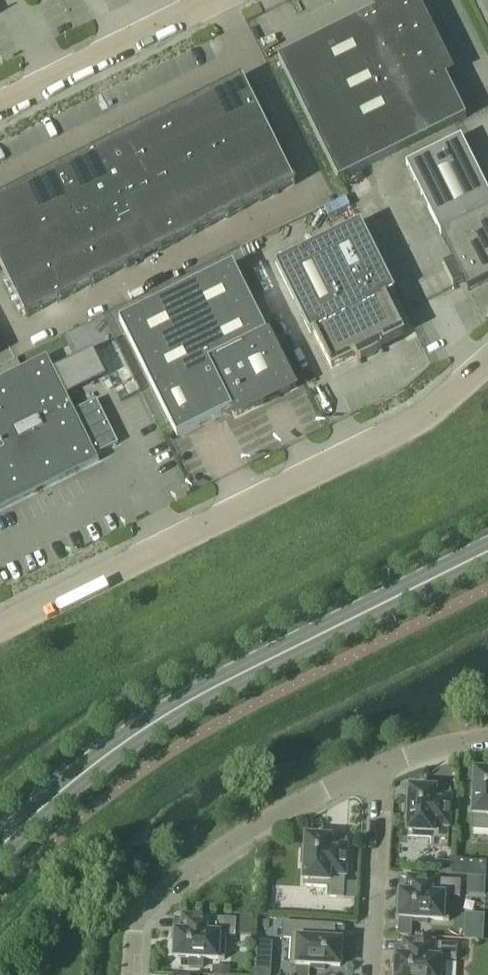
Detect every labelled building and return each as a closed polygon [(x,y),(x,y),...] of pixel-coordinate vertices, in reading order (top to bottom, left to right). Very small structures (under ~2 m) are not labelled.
[(340,181),(466,118),(445,75),(450,72),(417,7),(419,6),(416,0),(398,0),(391,3),(304,46),(305,46),(278,59),(339,181),(340,181)] [(208,94),(262,202),(295,185),(242,77),(208,94)] [(228,218),(262,202),(208,94),(175,111),(228,218)] [(194,235),(228,218),(175,111),(141,127),(194,235)] [(161,251),(194,235),(141,127),(108,144),(161,251)] [(461,137),(406,164),(454,263),(445,268),(445,267),(444,268),(454,288),(455,287),(464,283),(469,292),(487,282),(487,191),(461,137)] [(127,268),(161,251),(108,144),(74,160),(127,268)] [(94,285),(127,268),(74,160),(40,177),(94,285)] [(60,301),(94,285),(40,177),(7,194),(60,301)] [(60,301),(7,194),(0,197),(0,265),(26,318),(60,301)] [(396,293),(361,223),(361,222),(275,265),(310,335),(314,333),(332,369),(356,358),(357,359),(357,360),(357,361),(361,361),(367,359),(373,356),(378,352),(381,349),(380,348),(379,347),(379,346),(403,335),(385,298),(396,293)] [(267,332),(233,265),(119,321),(177,437),(198,427),(232,410),(233,412),(241,415),(264,403),(265,400),(279,394),(281,395),(290,390),(293,383),(268,332),(267,332)] [(99,461),(47,356),(0,380),(0,510),(99,461)] [(475,771),(474,786),(471,786),(470,800),(474,800),(472,831),(487,832),(487,772),(475,771)] [(429,789),(429,787),(427,787),(427,789),(410,788),(409,803),(406,803),(405,816),(409,817),(407,838),(432,840),(431,849),(448,850),(451,790),(450,790),(449,797),(435,796),(436,790),(429,789)] [(325,838),(325,836),(324,836),(324,838),(306,837),(305,852),(302,852),(301,865),(305,865),(303,887),(328,888),(327,898),(344,899),(347,839),(346,839),(346,846),(332,845),(332,838),(325,838)] [(452,863),(451,876),(463,877),(463,864),(452,863)] [(460,898),(461,881),(401,878),(401,879),(408,879),(407,893),(400,893),(400,900),(398,900),(398,901),(400,901),(399,919),(414,919),(414,923),(427,924),(428,920),(449,921),(451,897),(460,898)] [(235,936),(236,920),(176,916),(176,918),(183,918),(182,932),(176,932),(175,939),(173,938),(173,940),(175,940),(174,957),(189,958),(189,968),(202,969),(203,959),(224,960),(226,936),(235,936)] [(258,922),(258,927),(261,931),(266,932),(270,928),(271,923),(268,919),(262,919),(258,922)] [(342,927),(342,926),(283,923),(282,939),(291,940),(290,964),(311,965),(311,969),(325,970),(325,966),(340,967),(341,950),(343,950),(343,948),(341,948),(341,941),(335,941),(336,927),(342,927)] [(457,945),(398,941),(397,943),(404,943),(403,957),(397,957),(396,964),(394,964),(394,965),(396,965),(396,974),(446,974),(447,961),(456,961),(457,945)] [(214,974),(230,974),(230,967),(214,967),(214,974)]
